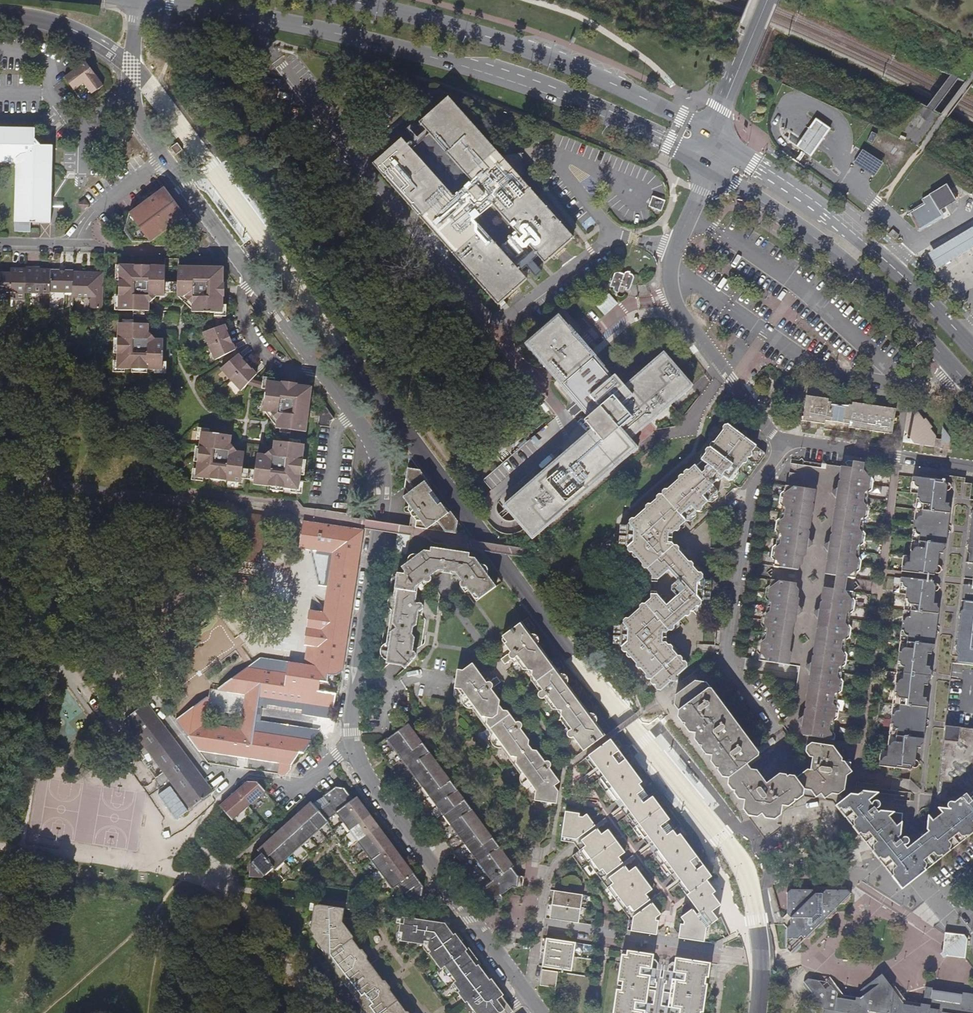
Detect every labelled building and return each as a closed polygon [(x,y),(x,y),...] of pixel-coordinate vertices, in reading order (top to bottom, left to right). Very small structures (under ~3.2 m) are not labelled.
[(103,86),(85,62),(64,77),(66,81),(82,102),(86,99),(103,86)] [(796,144),(812,156),(822,142),(831,128),(815,117),(805,132),(796,144)] [(104,137),(116,128),(111,122),(99,130),(104,137)] [(14,163),(17,165),(15,223),(51,224),(51,210),(52,147),(41,146),(38,143),(35,140),(35,130),(0,129),(0,162),(14,163)] [(874,133),(870,138),(876,142),(880,137),(874,133)] [(812,156),(796,144),(789,139),(785,145),(782,149),(805,166),(808,161),(812,156)] [(183,150),(177,143),(171,148),(176,155),(183,150)] [(885,163),(864,149),(855,162),(876,176),(885,163)] [(522,154),(500,156),(502,159),(501,168),(513,181),(519,177),(521,180),(525,177),(522,154)] [(924,204),(910,212),(920,229),(944,215),(941,210),(956,201),(946,184),(921,199),(924,204)] [(186,217),(165,188),(145,202),(129,214),(124,232),(132,242),(151,243),(186,217)] [(653,197),(649,206),(661,211),(665,201),(653,197)] [(85,199),(78,204),(82,210),(89,205),(85,199)] [(106,226),(102,221),(99,224),(98,226),(99,228),(100,229),(101,230),(104,230),(107,228),(106,226)] [(952,242),(929,256),(940,273),(964,259),(972,253),(972,229),(952,242)] [(165,266),(166,266),(178,267),(179,267),(179,258),(165,258),(165,266)] [(165,298),(165,294),(165,292),(162,289),(162,288),(165,285),(165,283),(166,266),(165,266),(120,265),(118,311),(137,311),(139,309),(142,309),(144,312),(149,312),(150,304),(157,298),(165,298)] [(178,267),(177,283),(177,285),(180,288),(180,289),(177,292),(177,294),(177,298),(185,298),(192,305),(191,313),(213,313),(221,313),(223,313),(224,269),(223,268),(179,267),(178,267)] [(25,300),(25,292),(26,270),(16,269),(16,275),(10,274),(0,274),(0,300),(25,300)] [(41,310),(50,310),(50,293),(51,272),(51,270),(41,270),(26,270),(25,292),(42,292),(41,310)] [(73,294),(73,272),(51,272),(50,293),(73,294)] [(73,294),(73,298),(90,298),(90,309),(102,310),(103,273),(73,272),(73,294)] [(615,275),(611,286),(614,288),(614,290),(615,292),(616,293),(618,293),(621,286),(627,288),(626,291),(628,291),(629,290),(630,289),(634,280),(634,278),(633,276),(632,275),(630,275),(630,273),(628,272),(626,273),(625,274),(624,275),(618,273),(617,273),(615,274),(615,275)] [(177,283),(165,283),(165,285),(162,288),(162,289),(165,292),(165,294),(177,294),(177,292),(180,289),(180,288),(177,285),(177,283)] [(606,315),(618,305),(610,295),(597,306),(606,315)] [(213,313),(217,328),(224,325),(221,313),(213,313)] [(118,324),(117,370),(163,371),(163,340),(156,340),(149,331),(149,324),(131,324),(127,327),(123,324),(118,324)] [(224,325),(217,328),(203,333),(214,361),(229,354),(234,351),(236,350),(231,338),(225,325),(224,325)] [(229,354),(233,360),(237,356),(234,351),(229,354)] [(237,356),(233,360),(221,369),(231,380),(241,391),(246,386),(252,380),(257,374),(248,365),(239,355),(237,356)] [(246,386),(265,391),(266,384),(252,380),(246,386)] [(289,431),(306,433),(312,388),(311,387),(266,381),(266,384),(265,391),(263,413),(270,414),(276,422),(275,429),(281,430),(285,428),(286,428),(289,431)] [(576,400),(569,392),(560,400),(567,408),(576,400)] [(804,420),(826,424),(825,429),(849,433),(850,428),(892,434),(896,409),(853,403),(853,406),(845,404),(845,408),(836,406),(836,403),(829,402),(830,399),(825,399),(823,396),(815,395),(812,397),(807,396),(804,420)] [(317,426),(330,428),(330,422),(333,420),(326,408),(318,413),(317,426)] [(908,411),(905,431),(915,444),(934,447),(936,439),(936,437),(930,429),(932,428),(926,419),(924,421),(918,413),(908,411)] [(651,597),(623,621),(623,624),(628,629),(627,642),(622,647),(622,650),(657,691),(661,691),(671,682),(678,682),(678,676),(687,668),(688,663),(684,659),(680,659),(678,660),(678,662),(675,662),(670,656),(671,653),(674,654),(675,652),(676,649),(672,646),(668,645),(666,643),(666,634),(669,631),(674,631),(677,628),(677,623),(690,612),(695,612),(697,614),(711,602),(716,598),(723,592),(723,590),(700,565),(697,567),(693,567),(682,554),(682,550),(679,546),(674,546),(671,543),(672,533),(675,531),(678,532),(683,527),(683,523),(689,519),(693,519),(696,516),(696,512),(701,512),(705,508),(705,504),(710,499),(714,500),(718,497),(718,493),(723,488),(727,488),(730,486),(730,481),(737,486),(739,488),(742,487),(748,479),(747,476),(751,476),(757,468),(756,465),(759,465),(766,457),(765,454),(728,425),(725,425),(723,428),(723,430),(714,443),(712,442),(710,445),(710,448),(707,448),(705,451),(705,454),(703,454),(700,458),(701,460),(695,465),(693,465),(629,520),(629,524),(634,530),(633,542),(628,547),(627,550),(652,578),(652,582),(657,582),(657,580),(669,570),(677,581),(671,586),(671,591),(677,597),(667,605),(664,602),(666,600),(666,599),(666,598),(666,596),(665,595),(663,595),(662,595),(659,597),(657,594),(657,593),(651,592),(651,597)] [(941,440),(936,439),(934,447),(949,449),(950,438),(943,428),(941,440)] [(241,484),(241,479),(242,478),(239,475),(239,474),(242,472),(242,470),(244,453),(237,452),(231,444),(232,437),(201,432),(195,478),(241,484)] [(257,455),(255,471),(255,472),(257,475),(257,478),(254,479),(254,481),(253,486),(299,491),(305,446),(299,445),(296,447),(295,447),(293,444),(274,442),(273,450),(265,456),(257,455)] [(865,464),(848,461),(846,463),(847,465),(843,494),(835,549),(831,575),(836,576),(847,577),(855,579),(856,574),(860,571),(861,566),(862,560),(859,556),(860,551),(860,547),(864,544),(866,534),(863,530),(863,525),(864,520),(868,517),(869,512),(870,507),(867,503),(868,498),(868,493),(872,490),(874,482),(871,477),(871,471),(864,470),(865,464)] [(429,483),(419,470),(408,469),(405,489),(409,494),(403,498),(421,523),(420,529),(426,530),(437,522),(445,533),(456,535),(456,534),(458,523),(449,510),(440,504),(431,492),(429,483)] [(503,478),(496,469),(484,479),(491,488),(503,478)] [(241,479),(254,481),(254,479),(257,478),(257,475),(255,472),(255,471),(242,470),(242,472),(239,474),(239,475),(242,478),(241,479)] [(903,567),(902,572),(927,575),(928,565),(935,565),(937,550),(940,550),(945,508),(942,507),(944,491),(937,490),(938,481),(913,478),(913,483),(914,483),(915,486),(916,488),(918,488),(918,489),(918,495),(917,500),(919,501),(920,504),(921,505),(922,506),(923,507),(923,511),(922,518),(920,518),(919,519),(918,520),(917,522),(915,522),(914,526),(914,531),(916,531),(916,533),(917,535),(918,536),(920,536),(919,542),(919,548),(917,548),(915,549),(914,551),(913,552),(911,552),(910,563),(908,564),(906,565),(905,567),(903,567)] [(797,570),(802,543),(810,489),(786,486),(785,490),(781,494),(780,499),(780,504),(783,508),(782,513),(781,518),(777,521),(776,526),(776,531),(778,535),(778,540),(777,544),(773,547),(772,553),(772,557),(775,561),(774,567),(797,570)] [(837,488),(830,492),(836,499),(843,494),(837,488)] [(267,517),(248,514),(241,561),(260,564),(267,517)] [(342,670),(363,531),(347,529),(346,534),(332,531),(332,526),(304,522),(300,548),(311,550),(319,585),(328,586),(326,600),(328,600),(326,613),(312,611),(308,619),(307,628),(309,629),(306,636),(304,645),(308,646),(307,650),(308,650),(307,656),(309,656),(307,666),(260,659),(229,682),(228,692),(245,695),(240,729),(205,724),(206,723),(202,722),(205,706),(202,705),(200,703),(176,721),(199,751),(279,763),(283,764),(283,769),(278,774),(286,775),(291,771),(291,766),(299,752),(303,753),(307,747),(303,746),(305,734),(271,728),(270,731),(257,729),(259,722),(261,709),(261,705),(306,712),(306,716),(332,720),(335,695),(317,692),(319,681),(328,682),(329,675),(335,676),(342,670)] [(625,544),(628,547),(633,542),(634,530),(629,524),(626,527),(625,534),(627,536),(625,538),(625,544)] [(397,539),(395,555),(407,557),(409,541),(397,539)] [(809,539),(802,543),(807,549),(814,545),(809,539)] [(829,543),(823,547),(828,553),(835,549),(829,543)] [(404,575),(397,574),(395,589),(397,590),(396,595),(394,596),(391,598),(389,600),(388,603),(388,606),(389,608),(390,610),(391,611),(394,612),(393,621),(390,620),(388,636),(390,636),(389,644),(386,645),(384,646),(382,648),(381,649),(378,667),(381,671),(389,664),(393,660),(406,663),(405,669),(415,658),(417,649),(413,649),(414,638),(411,634),(412,628),(416,625),(417,615),(422,615),(422,611),(423,607),(422,606),(421,604),(420,604),(418,604),(419,600),(415,600),(417,593),(415,592),(416,587),(421,584),(423,587),(427,587),(430,588),(431,584),(430,582),(431,580),(431,576),(439,571),(443,571),(443,573),(446,574),(449,574),(450,572),(455,573),(461,582),(460,584),(460,587),(459,588),(459,592),(466,593),(468,591),(472,596),(474,594),(478,599),(495,586),(487,575),(487,573),(486,570),(485,568),(483,567),(482,566),(479,565),(475,559),(471,562),(468,561),(469,554),(454,552),(431,548),(430,556),(427,555),(424,552),(418,556),(415,556),(413,556),(411,556),(410,557),(409,559),(408,561),(408,564),(401,568),(405,572),(404,575)] [(845,591),(847,577),(836,576),(834,589),(845,591)] [(880,761),(880,766),(905,769),(906,760),(913,760),(914,744),(918,745),(923,701),(920,700),(925,652),(928,653),(933,608),(930,607),(932,591),(926,590),(927,581),(901,579),(901,584),(903,584),(903,586),(904,587),(905,588),(907,589),(906,595),(906,600),(908,600),(908,602),(909,604),(911,605),(912,606),(911,611),(911,618),(908,619),(907,620),(905,621),(905,622),(903,622),(903,626),(902,631),(904,631),(904,634),(906,636),(907,637),(908,637),(908,643),(907,649),(905,650),(903,651),(902,653),(899,654),(899,658),(899,662),(901,663),(902,665),(903,667),(905,668),(904,674),(903,681),(901,681),(899,683),(899,684),(896,684),(895,688),(895,693),(897,693),(898,696),(899,698),(901,699),(900,705),(900,711),(898,712),(896,713),(895,714),(894,716),(892,716),(892,720),(891,725),(894,725),(894,727),(895,729),(895,730),(896,731),(897,731),(897,736),(896,742),(894,743),(892,744),(891,746),(889,746),(888,751),(888,757),(886,758),(884,759),(883,760),(882,761),(880,761)] [(784,664),(792,610),(795,584),(772,580),(771,585),(767,588),(766,593),(766,598),(768,602),(768,607),(767,612),(763,615),(762,620),(761,625),(765,629),(764,634),(763,638),(759,642),(758,647),(757,651),(760,656),(760,661),(784,664)] [(496,587),(495,586),(478,599),(479,600),(496,587)] [(972,666),(972,587),(972,593),(967,593),(965,608),(970,609),(968,624),(963,624),(962,639),(966,640),(964,659),(959,659),(959,664),(965,665),(972,666)] [(829,589),(825,615),(817,669),(809,722),(807,736),(835,740),(836,734),(833,730),(834,721),(838,718),(839,713),(840,708),(837,704),(837,700),(838,694),(842,691),(843,687),(844,682),(841,678),(842,668),(846,665),(847,660),(848,655),(845,651),(846,646),(846,641),(850,638),(851,633),(852,628),(849,624),(849,620),(850,614),(854,611),(855,607),(856,602),(853,598),(854,593),(845,591),(834,589),(829,589)] [(799,606),(792,610),(797,616),(804,612),(799,606)] [(818,619),(825,615),(820,609),(813,614),(818,619)] [(584,752),(605,736),(597,725),(597,723),(597,721),(597,719),(596,717),(594,715),(591,713),(589,713),(568,685),(568,682),(568,679),(567,677),(565,676),(563,674),(560,674),(539,646),(539,643),(539,641),(537,638),(536,636),(533,635),(530,634),(522,623),(503,637),(506,643),(505,644),(510,652),(501,659),(505,665),(508,662),(511,660),(514,664),(519,660),(527,671),(532,672),(531,676),(540,688),(535,691),(537,695),(539,697),(541,698),(543,698),(545,698),(546,696),(556,710),(561,711),(561,716),(569,727),(564,731),(567,735),(569,738),(570,738),(572,738),(574,738),(584,752)] [(619,644),(622,647),(627,642),(628,629),(623,624),(620,626),(619,633),(621,635),(619,637),(619,644)] [(401,666),(405,669),(406,663),(393,660),(389,664),(397,665),(401,666)] [(810,673),(817,669),(812,663),(805,667),(810,673)] [(472,664),(457,675),(456,683),(455,688),(461,689),(465,695),(464,696),(463,698),(462,700),(462,703),(463,705),(464,707),(465,708),(467,709),(470,709),(472,709),(474,708),(479,714),(477,716),(487,729),(489,727),(494,733),(493,735),(492,737),(491,739),(492,741),(492,743),(494,746),(495,747),(498,749),(501,749),(504,748),(509,754),(507,756),(516,769),(518,767),(522,773),(521,775),(521,777),(521,780),(521,782),(523,785),(524,787),(527,788),(530,788),(533,788),(536,792),(535,800),(557,804),(559,792),(555,787),(560,783),(550,768),(551,767),(551,765),(550,762),(548,760),(546,757),(543,759),(537,751),(533,750),(529,745),(529,741),(520,729),(522,727),(521,724),(519,720),(517,718),(514,720),(508,711),(503,710),(499,705),(499,701),(491,690),(502,682),(498,677),(495,679),(491,682),(488,678),(485,680),(472,664)] [(840,794),(844,790),(846,776),(852,772),(844,762),(842,761),(842,759),(833,746),(814,744),(812,760),(811,770),(807,770),(796,778),(795,777),(789,776),(787,777),(786,775),(780,774),(767,784),(757,771),(751,770),(747,764),(758,756),(759,754),(754,748),(748,747),(748,739),(738,726),(731,724),(732,717),(721,703),(714,702),(715,695),(707,683),(695,681),(676,696),(674,704),(679,711),(695,733),(712,756),(729,778),(745,801),(754,812),(762,814),(770,815),(782,806),(804,790),(811,790),(833,793),(840,794)] [(228,692),(229,682),(218,689),(218,691),(228,692)] [(209,696),(200,703),(202,705),(205,706),(202,722),(206,723),(209,697),(209,696)] [(191,809),(210,795),(213,793),(147,704),(125,719),(191,809)] [(261,709),(306,716),(306,712),(261,705),(261,709)] [(689,733),(695,733),(679,711),(678,717),(683,723),(685,724),(685,726),(689,733)] [(802,726),(809,722),(803,716),(797,720),(802,726)] [(307,747),(318,731),(259,722),(257,729),(270,731),(271,728),(305,734),(303,746),(307,747)] [(408,724),(388,739),(395,749),(415,734),(408,724)] [(958,728),(945,726),(937,798),(939,801),(949,802),(948,805),(948,807),(949,809),(951,810),(962,811),(962,805),(970,799),(972,804),(972,730),(958,728)] [(706,755),(712,756),(695,733),(695,739),(699,746),(702,746),(701,749),(706,755)] [(401,759),(422,743),(415,734),(395,749),(401,759)] [(610,740),(607,742),(639,785),(642,782),(610,740)] [(721,906),(712,894),(704,883),(707,880),(709,879),(677,837),(667,823),(649,799),(639,785),(607,742),(588,756),(604,777),(601,779),(617,801),(620,799),(631,813),(628,816),(645,839),(648,836),(659,850),(656,853),(672,876),(676,873),(690,893),(687,895),(700,913),(697,915),(692,909),(681,918),(684,923),(684,925),(681,925),(680,930),(680,934),(684,935),(684,939),(704,942),(707,928),(718,920),(712,912),(721,906)] [(408,768),(429,753),(422,743),(401,759),(408,768)] [(415,778),(436,762),(429,753),(408,768),(415,778)] [(723,778),(729,778),(712,756),(711,761),(716,768),(718,769),(718,771),(723,778)] [(422,787),(443,772),(436,762),(415,778),(422,787)] [(429,797),(450,781),(443,772),(422,787),(429,797)] [(739,800),(745,801),(729,778),(728,785),(732,791),(735,791),(735,794),(739,800)] [(436,806),(457,791),(450,781),(429,797),(436,806)] [(220,806),(232,821),(244,811),(258,798),(265,791),(258,783),(247,782),(220,806)] [(353,800),(345,789),(334,797),(330,792),(324,796),(324,797),(314,804),(313,805),(326,821),(336,813),(353,801),(353,800)] [(803,796),(804,790),(782,806),(788,807),(794,803),(794,800),(798,800),(803,796)] [(443,816),(464,800),(457,791),(436,806),(443,816)] [(844,800),(843,801),(900,872),(909,873),(970,825),(945,822),(942,826),(938,830),(934,833),(929,834),(926,835),(923,835),(923,838),(924,840),(912,849),(914,851),(908,856),(895,841),(901,836),(902,822),(903,813),(895,812),(881,811),(875,815),(866,803),(878,794),(855,791),(844,800)] [(653,797),(649,799),(667,823),(670,820),(653,797)] [(362,804),(357,798),(353,801),(336,813),(343,823),(364,807),(362,804)] [(450,826),(472,810),(464,800),(443,816),(450,826)] [(744,810),(748,816),(758,818),(762,814),(754,812),(745,801),(744,810)] [(329,824),(326,821),(313,805),(311,804),(307,807),(302,812),(320,831),(329,824)] [(775,820),(781,816),(782,806),(770,815),(762,814),(765,819),(775,820)] [(350,832),(371,817),(368,813),(364,807),(343,823),(350,832)] [(457,835),(478,819),(472,810),(450,826),(457,835)] [(298,816),(293,820),(311,839),(320,831),(302,812),(298,816)] [(583,848),(596,866),(600,871),(602,870),(613,884),(611,886),(634,916),(631,931),(652,934),(653,930),(657,930),(658,926),(658,921),(656,921),(657,917),(661,914),(646,895),(650,891),(633,869),(629,872),(619,858),(623,855),(606,832),(602,835),(587,815),(583,817),(579,817),(580,814),(566,812),(562,837),(577,840),(579,838),(582,842),(585,847),(583,848)] [(375,822),(371,817),(350,832),(357,841),(378,826),(375,822)] [(464,844),(485,828),(478,819),(457,835),(464,844)] [(289,823),(284,827),(302,847),(311,839),(293,820),(289,823)] [(381,830),(378,826),(357,841),(364,851),(385,835),(381,830)] [(281,831),(276,835),(293,855),(302,847),(284,827),(281,831)] [(471,854),(492,838),(485,828),(464,844),(471,854)] [(680,834),(677,837),(709,879),(712,876),(680,834)] [(272,839),(267,843),(284,863),(293,855),(276,835),(272,839)] [(390,841),(385,835),(364,851),(371,861),(392,845),(390,841)] [(478,863),(500,848),(492,838),(471,854),(478,863)] [(263,846),(259,850),(262,854),(276,870),(284,863),(267,843),(263,846)] [(396,851),(392,845),(371,861),(378,870),(399,855),(396,851)] [(485,873),(506,857),(500,848),(478,863),(485,873)] [(250,864),(250,877),(263,879),(265,881),(274,882),(276,870),(262,854),(261,855),(256,859),(250,864)] [(403,859),(399,855),(378,870),(386,879),(406,864),(403,859)] [(492,882),(496,879),(512,868),(513,866),(506,857),(485,873),(492,882)] [(379,895),(390,896),(392,895),(392,889),(413,874),(410,869),(406,864),(386,879),(374,888),(379,895)] [(496,879),(506,892),(512,887),(522,889),(524,877),(518,876),(512,868),(496,879)] [(408,897),(422,899),(424,887),(419,881),(413,874),(392,889),(392,895),(403,896),(406,895),(408,897)] [(501,895),(506,892),(496,879),(492,882),(481,890),(491,903),(494,901),(496,899),(497,901),(502,901),(503,897),(501,895)] [(716,892),(707,880),(704,883),(712,894),(716,892)] [(791,953),(797,953),(802,948),(802,942),(806,939),(811,939),(815,935),(816,928),(822,928),(827,924),(827,918),(833,918),(838,912),(838,907),(841,903),(847,904),(852,899),(852,895),(848,891),(826,890),(823,894),(815,894),(812,890),(791,890),(788,893),(787,915),(791,918),(791,925),(787,929),(787,949),(791,953)] [(583,895),(554,891),(550,919),(579,923),(583,895)] [(325,954),(327,957),(326,958),(366,1012),(407,1012),(406,1012),(390,991),(383,981),(367,959),(360,950),(352,938),(353,937),(343,923),(345,909),(314,904),(310,931),(314,936),(313,936),(325,954)] [(468,948),(467,949),(462,943),(464,941),(459,934),(456,934),(454,936),(450,930),(445,924),(402,917),(399,932),(402,932),(403,934),(401,941),(427,945),(427,947),(430,952),(429,953),(441,970),(443,969),(460,992),(458,993),(465,1003),(467,1002),(475,1012),(473,1012),(494,1012),(507,1004),(502,997),(504,995),(492,979),(490,980),(479,965),(480,964),(468,948)] [(964,936),(953,934),(945,933),(944,946),(942,956),(965,958),(967,940),(964,936)] [(543,966),(571,971),(575,944),(547,939),(543,966)] [(680,959),(680,964),(675,963),(675,966),(673,980),(650,976),(651,969),(652,963),(653,960),(648,959),(648,954),(627,951),(627,956),(622,955),(614,1012),(700,1012),(704,985),(706,977),(707,963),(680,959)] [(543,970),(540,985),(556,988),(558,972),(543,970)] [(926,987),(923,1008),(907,1005),(907,1001),(893,984),(890,985),(882,974),(861,990),(860,998),(859,1001),(852,1001),(852,997),(844,996),(841,991),(837,994),(831,985),(825,989),(819,981),(809,979),(804,982),(812,993),(802,1001),(804,1006),(824,1009),(823,1012),(972,1012),(972,995),(926,987)] [(513,1012),(507,1004),(494,1012),(512,1012),(513,1012)]
